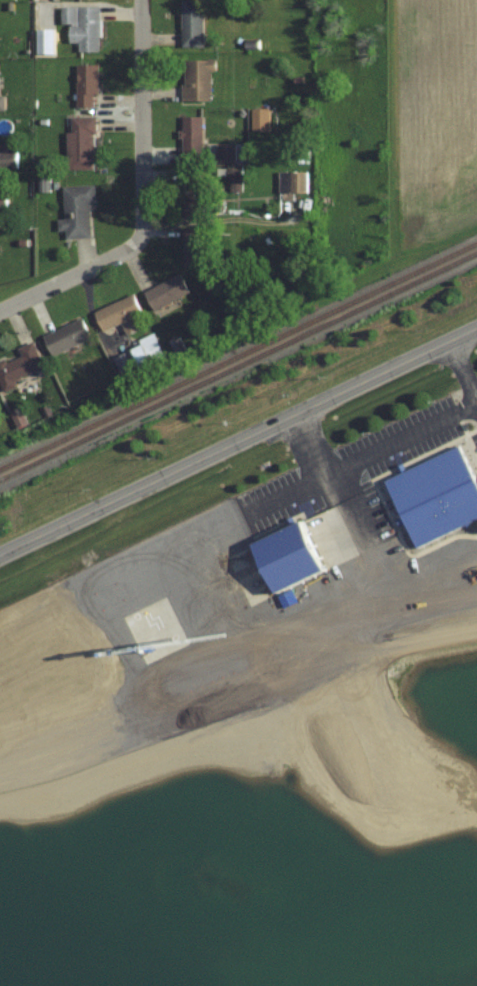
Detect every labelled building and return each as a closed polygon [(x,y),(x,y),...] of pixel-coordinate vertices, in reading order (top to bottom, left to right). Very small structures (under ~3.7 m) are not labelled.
[(203,46),(203,0),(181,0),(181,46),(203,46)] [(99,6),(60,6),(60,24),(69,24),(69,51),(99,51),(99,6)] [(183,59),(183,100),(211,100),(211,70),(214,70),(214,59),(183,59)] [(97,64),(76,64),(76,107),(97,107),(97,64)] [(251,108),(251,130),(270,130),(270,108),(251,108)] [(202,115),(181,115),(181,156),(202,156),(202,115)] [(69,169),(91,169),(91,135),(95,135),(95,116),(69,116),(69,169)] [(241,190),(241,165),(228,165),(228,190),(241,190)] [(183,216),(212,216),(212,171),(183,171),(183,216)] [(277,171),(277,192),(306,192),(306,171),(277,171)] [(63,218),(57,218),(57,230),(65,230),(65,238),(90,237),(89,201),(94,201),(94,185),(63,186),(63,218)] [(183,266),(203,266),(203,227),(183,227),(183,266)] [(143,289),(151,309),(187,295),(179,275),(143,289)] [(140,314),(132,295),(93,311),(101,332),(121,323),(125,334),(137,329),(132,318),(140,314)] [(41,336),(50,356),(89,338),(80,318),(41,336)] [(139,368),(163,357),(154,335),(129,346),(139,368)] [(32,342),(16,348),(19,356),(0,363),(0,386),(43,370),(32,342)] [(113,357),(118,375),(133,371),(128,353),(113,357)] [(414,545),(476,519),(476,485),(461,446),(386,477),(414,545)] [(322,572),(302,521),(252,540),(271,591),(322,572)]
